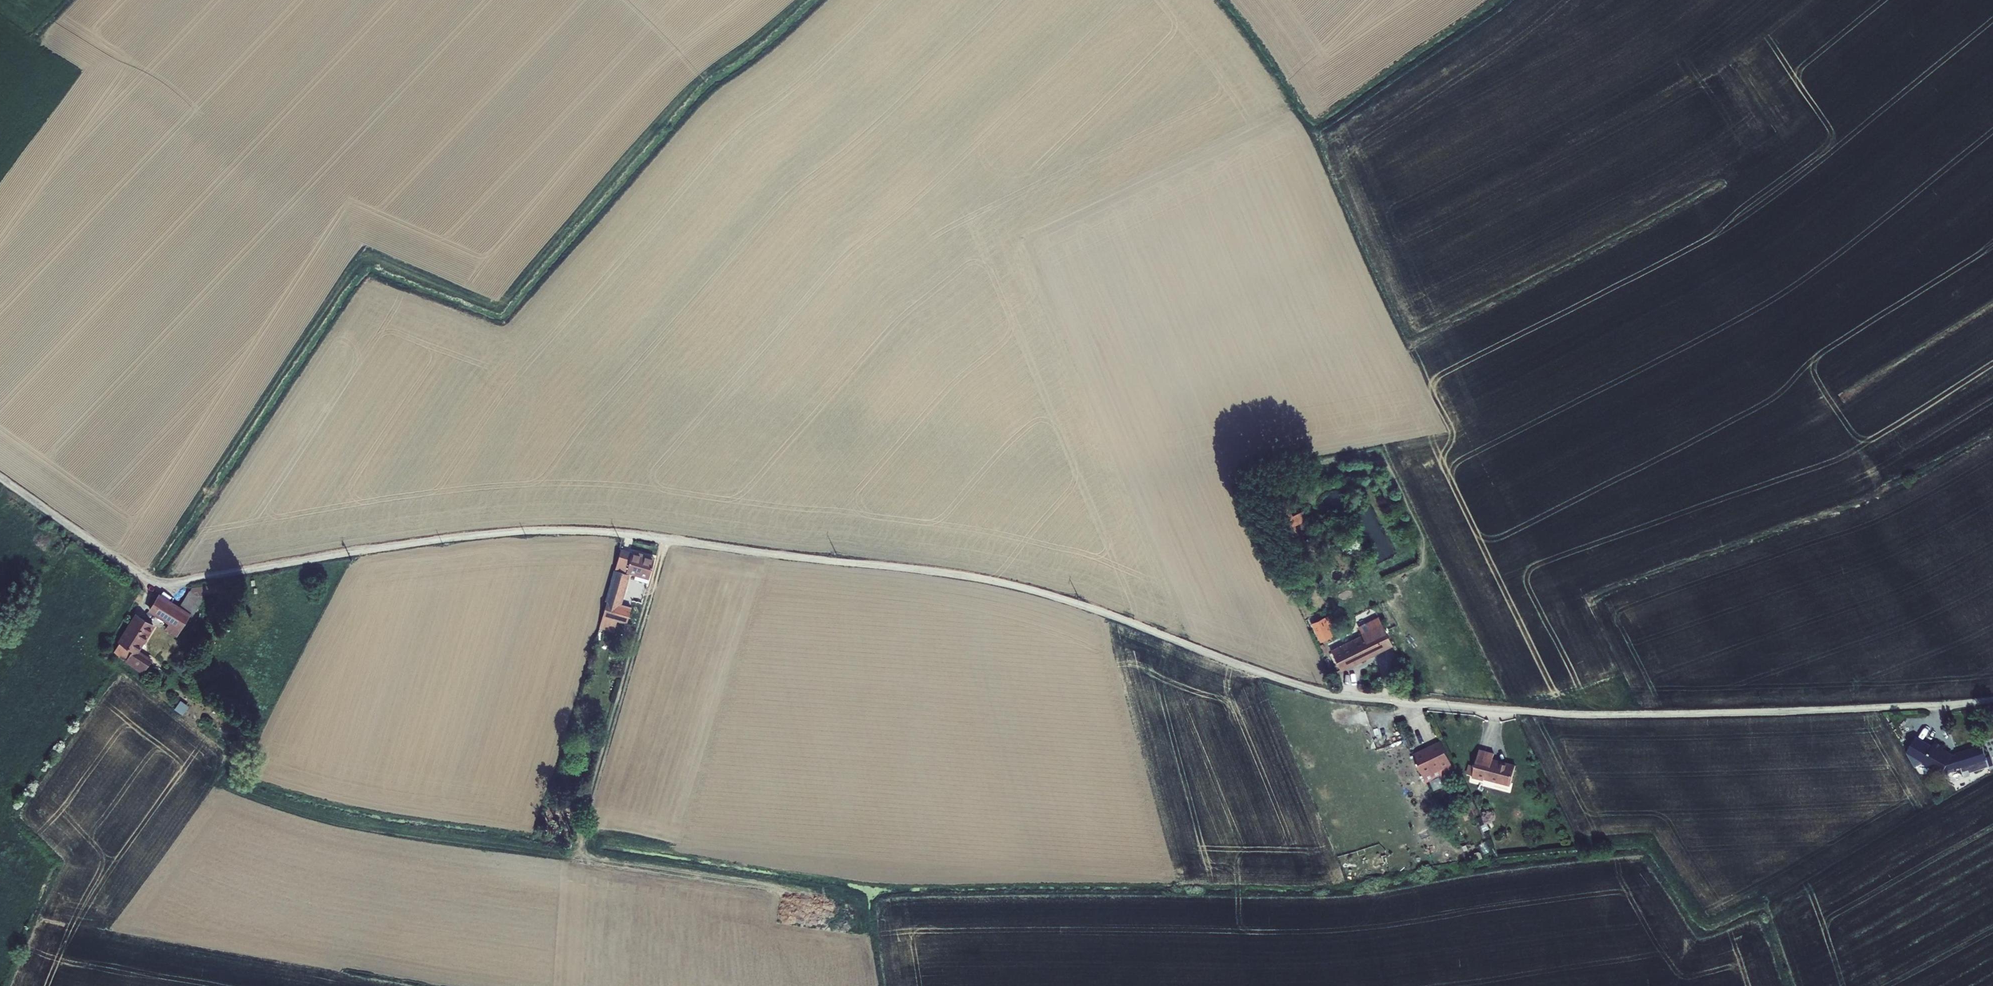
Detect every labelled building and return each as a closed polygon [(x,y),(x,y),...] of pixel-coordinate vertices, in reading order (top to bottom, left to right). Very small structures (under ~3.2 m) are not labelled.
[(1307,528),(1299,510),(1291,514),(1286,502),(1273,508),(1286,538),(1307,528)] [(643,571),(648,553),(618,545),(598,612),(621,620),(626,604),(616,602),(626,567),(631,568),(643,571)] [(629,576),(640,579),(643,571),(631,568),(629,576)] [(213,591),(214,583),(184,586),(170,606),(150,592),(141,606),(160,619),(156,624),(167,632),(180,613),(183,615),(198,593),(213,591)] [(125,647),(143,622),(129,610),(109,639),(114,643),(109,650),(132,666),(135,663),(138,665),(141,659),(125,647)] [(1327,660),(1382,636),(1377,625),(1322,649),(1327,660)] [(1331,669),(1387,645),(1382,636),(1327,660),(1331,669)] [(151,681),(158,672),(156,671),(144,663),(138,671),(151,681)] [(1982,745),(1954,754),(1933,743),(1932,745),(1917,736),(1907,753),(1942,773),(1944,769),(1946,770),(1955,767),(1956,769),(1962,767),(1963,772),(1969,770),(1970,772),(1989,766),(1982,745)] [(1433,739),(1405,753),(1415,772),(1432,764),(1435,770),(1446,765),(1433,739)] [(1486,758),(1488,753),(1473,748),(1464,775),(1477,779),(1478,776),(1502,783),(1508,765),(1486,758)]
